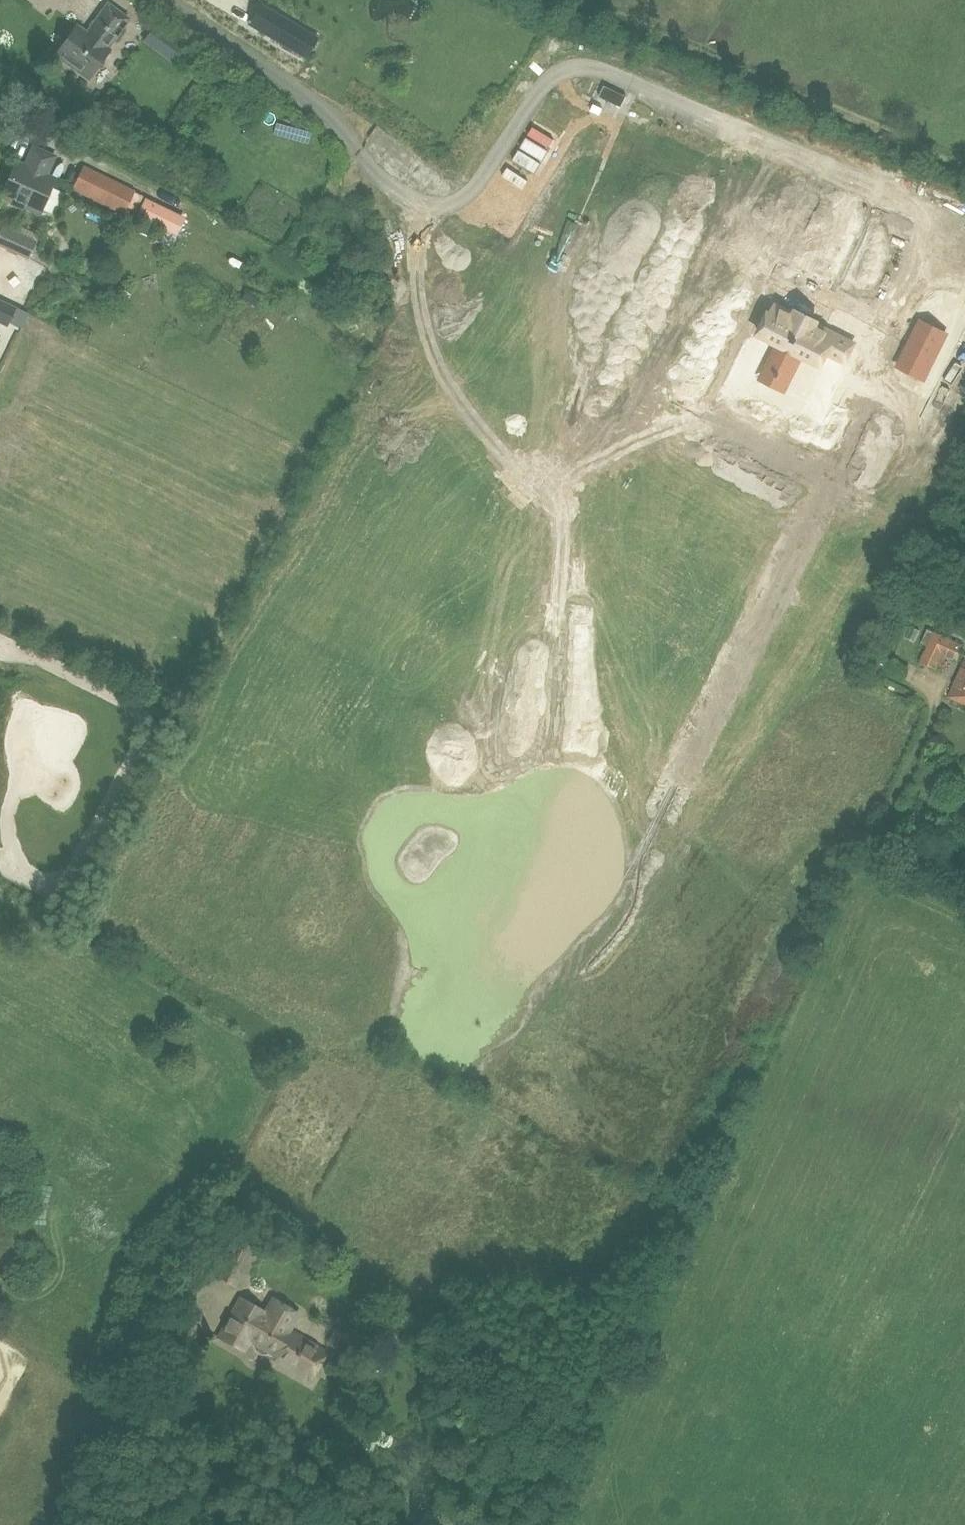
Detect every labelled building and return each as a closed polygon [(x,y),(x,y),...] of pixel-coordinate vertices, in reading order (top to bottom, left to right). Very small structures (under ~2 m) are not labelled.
[(107,50),(127,20),(107,6),(85,35),(77,30),(58,54),(88,79),(108,51),(107,50)] [(317,36),(275,11),(262,33),(304,58),(317,36)] [(184,46),(164,32),(155,25),(142,43),(152,50),(172,64),(184,46)] [(308,136),(312,127),(286,115),(282,125),(308,136)] [(12,201),(10,204),(23,210),(25,207),(39,213),(53,180),(45,176),(53,157),(34,149),(22,175),(14,171),(2,197),(12,201)] [(134,190),(83,165),(71,189),(122,214),(126,207),(135,212),(143,196),(134,191),(134,190)] [(183,215),(147,198),(138,216),(174,233),(183,215)] [(28,260),(35,242),(4,227),(0,236),(0,247),(28,260)] [(0,299),(0,323),(6,326),(8,322),(20,328),(28,312),(0,299)] [(822,324),(813,320),(810,325),(778,311),(765,341),(786,350),(777,374),(797,383),(807,359),(828,368),(834,355),(840,338),(820,329),(822,324)] [(909,337),(887,384),(909,394),(931,347),(909,337)] [(904,626),(909,612),(898,607),(892,621),(904,626)] [(919,662),(936,670),(943,656),(957,662),(964,645),(933,632),(919,662)] [(949,696),(964,701),(964,660),(949,696)] [(330,1351),(292,1329),(301,1314),(287,1305),(276,1299),(268,1312),(243,1298),(222,1336),(248,1351),(252,1343),(257,1346),(259,1351),(265,1354),(271,1353),(275,1356),(275,1357),(313,1379),(330,1351)] [(335,1327),(326,1343),(338,1350),(348,1334),(335,1327)]
